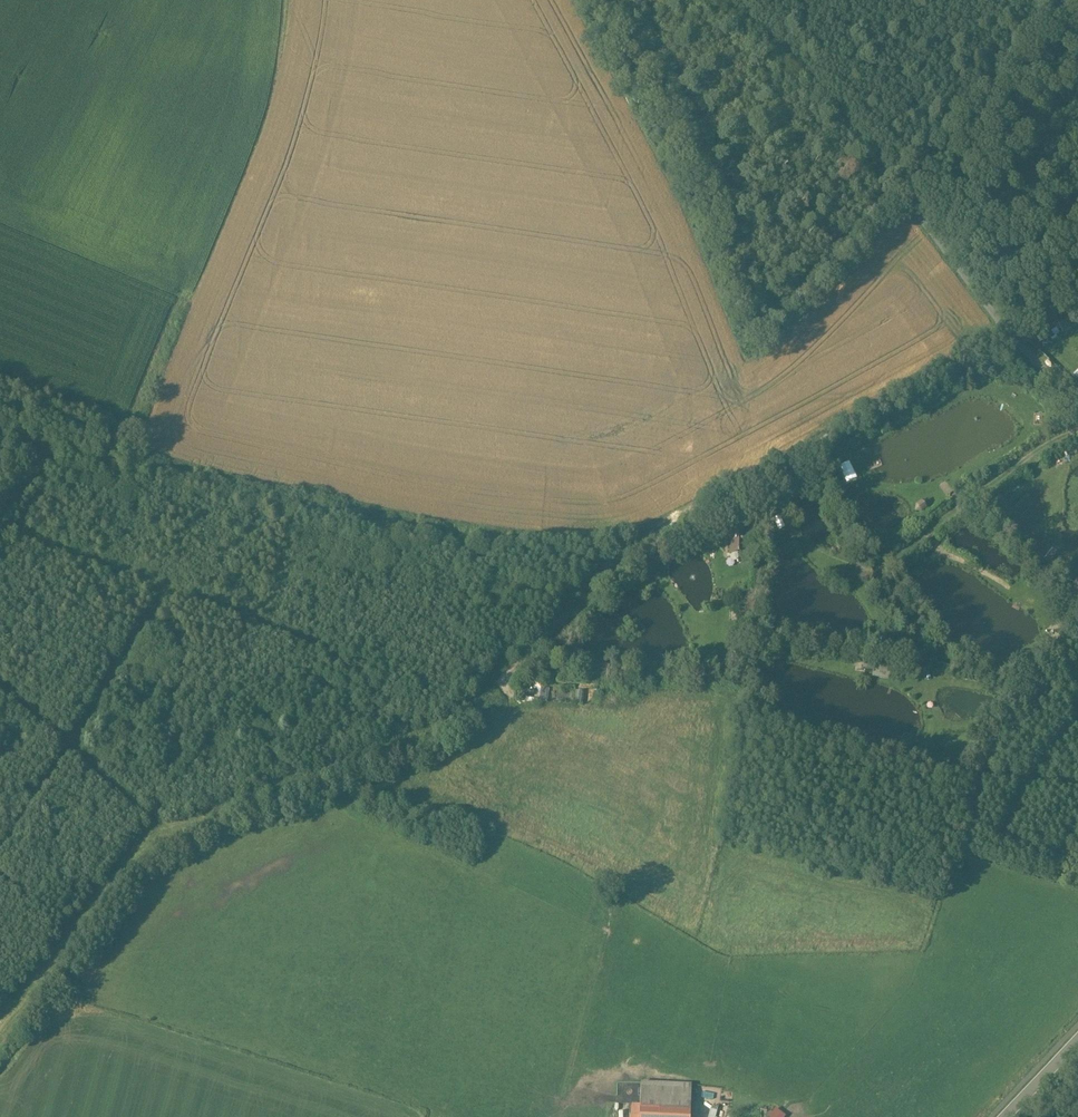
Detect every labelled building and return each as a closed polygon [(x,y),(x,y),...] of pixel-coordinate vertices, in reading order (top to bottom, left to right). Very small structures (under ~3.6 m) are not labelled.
[(1073,315),(1058,323),(1063,331),(1077,323),(1073,315)] [(764,508),(764,520),(775,520),(775,508),(764,508)] [(747,530),(729,530),(729,552),(747,552),(747,530)] [(640,1083),(639,1116),(689,1116),(691,1085),(640,1083)] [(785,1116),(774,1107),(767,1116),(784,1116),(785,1116)]
